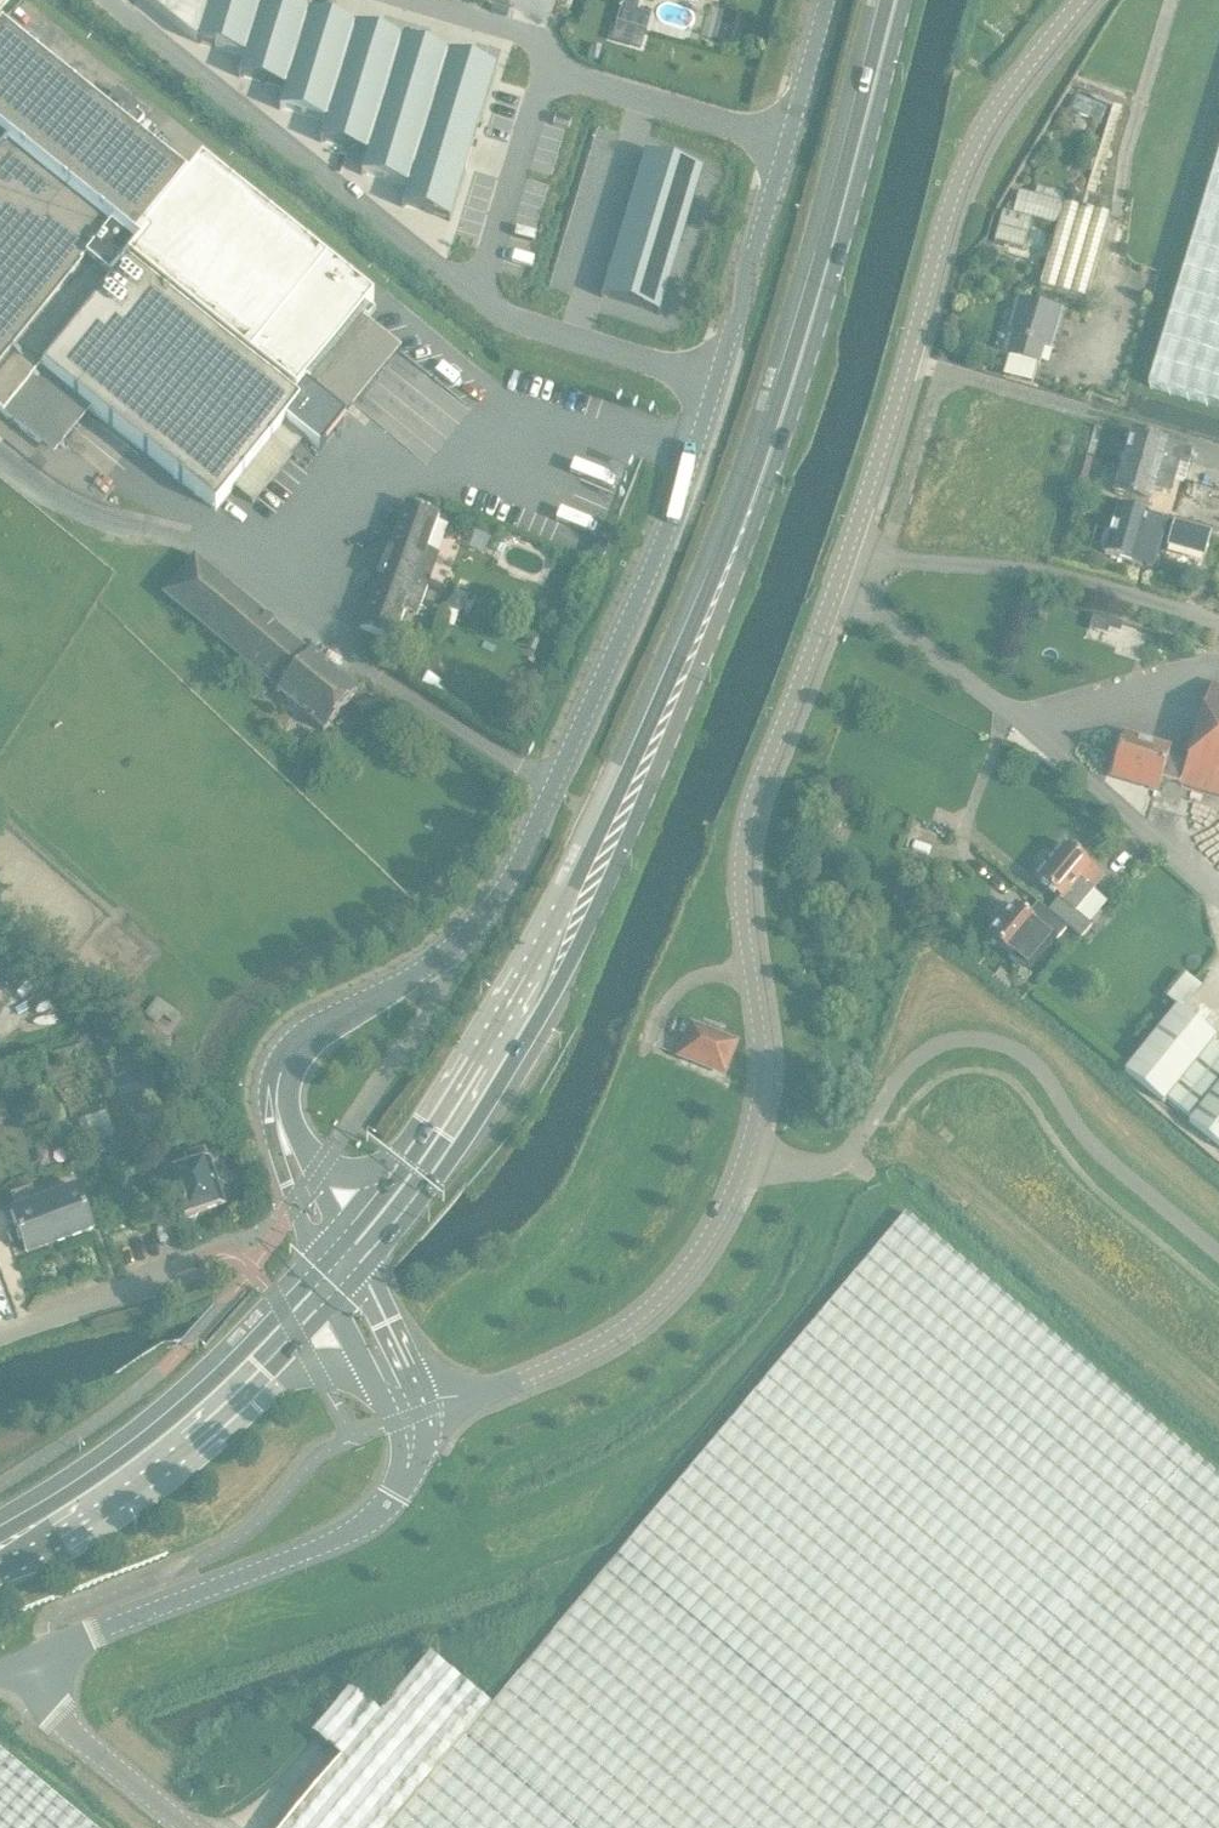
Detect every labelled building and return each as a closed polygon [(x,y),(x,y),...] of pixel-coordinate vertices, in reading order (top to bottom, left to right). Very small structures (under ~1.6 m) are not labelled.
[(10,0),(0,0),(0,12),(10,0)] [(197,43),(243,57),(244,57),(238,77),(240,78),(240,76),(284,89),(283,91),(285,91),(279,110),(281,110),(281,109),(325,122),(324,123),(326,124),(320,142),(321,143),(322,141),(365,154),(365,156),(366,156),(361,175),(362,175),(363,174),(406,187),(406,188),(407,189),(402,208),(403,208),(404,206),(449,220),(448,221),(450,222),(496,68),(494,68),(494,70),(262,0),(144,0),(197,43)] [(714,45),(738,47),(740,28),(716,25),(714,45)] [(56,455),(93,410),(216,510),(286,423),(321,451),(347,418),(307,386),(309,384),(335,405),(388,338),(362,317),(374,303),(203,165),(190,182),(132,135),(145,120),(137,113),(140,109),(118,91),(102,111),(3,31),(0,34),(0,410),(56,455)] [(648,157),(603,297),(660,313),(706,174),(648,157)] [(1152,387),(1218,408),(1218,166),(1152,387)] [(1085,302),(1110,218),(1061,204),(1064,195),(1037,187),(1034,197),(1019,192),(1012,214),(1003,211),(994,241),(1023,249),(1031,220),(1058,228),(1040,289),(1085,302)] [(1050,353),(1060,315),(1017,303),(1013,320),(1016,321),(1001,373),(1033,382),(1037,368),(1038,368),(1042,351),(1050,353)] [(1130,437),(1121,465),(1175,481),(1180,465),(1188,468),(1193,452),(1167,444),(1166,447),(1147,441),(1147,439),(1136,435),(1134,438),(1130,437)] [(1170,496),(1175,481),(1121,465),(1116,482),(1113,482),(1110,492),(1113,493),(1112,497),(1148,508),(1154,491),(1170,496)] [(429,586),(417,581),(441,514),(407,502),(363,626),(397,638),(406,612),(417,617),(429,586)] [(1151,569),(1165,523),(1116,508),(1109,533),(1102,533),(1098,546),(1104,551),(1103,554),(1151,569)] [(1168,546),(1204,556),(1210,532),(1174,522),(1168,546)] [(597,536),(587,559),(599,564),(608,541),(597,536)] [(326,728),(360,687),(316,651),(314,653),(197,555),(167,591),(278,684),(276,686),(326,728)] [(1110,768),(1108,774),(1156,790),(1160,779),(1218,797),(1218,685),(1210,682),(1186,759),(1167,753),(1168,750),(1123,735),(1115,760),(1112,759),(1110,768)] [(1060,899),(1048,912),(1069,930),(1079,939),(1091,926),(1076,913),(1105,879),(1067,846),(1038,880),(1060,899)] [(1069,930),(1048,912),(1039,905),(1028,918),(1016,907),(990,937),(1027,968),(1052,938),(1058,943),(1069,930)] [(1167,999),(1177,1007),(1178,1007),(1197,983),(1186,975),(1167,999)] [(1178,1007),(1177,1007),(1125,1072),(1163,1103),(1212,1041),(1216,1037),(1178,1007)] [(724,1074),(736,1044),(692,1027),(680,1057),(724,1074)] [(1176,1113),(1188,1123),(1218,1084),(1218,1047),(1212,1041),(1163,1103),(1176,1113)] [(1188,1123),(1218,1147),(1218,1084),(1188,1123)] [(83,1141),(115,1130),(107,1114),(78,1125),(83,1141)] [(131,1130),(120,1134),(124,1146),(135,1142),(131,1130)] [(204,1211),(223,1205),(209,1161),(168,1175),(183,1217),(186,1216),(191,1219),(203,1215),(204,1211)] [(28,1252),(94,1229),(80,1187),(14,1210),(28,1252)] [(906,1215),(493,1707),(431,1655),(381,1714),(351,1689),(312,1735),(342,1760),(285,1827),(1218,1827),(1218,1479),(906,1215)] [(0,1750),(0,1827),(93,1827),(0,1750)]
